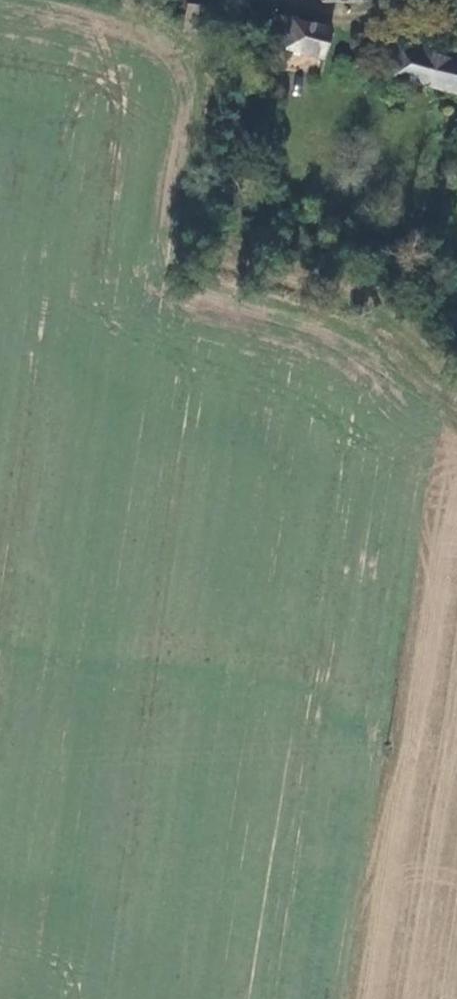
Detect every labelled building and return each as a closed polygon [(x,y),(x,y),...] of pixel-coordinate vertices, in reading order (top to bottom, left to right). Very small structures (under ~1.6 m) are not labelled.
[(220,10),(189,4),(184,31),(215,36),(220,10)] [(295,17),(287,44),(323,55),(332,29),(295,17)] [(397,44),(389,77),(456,95),(456,61),(397,44)]
